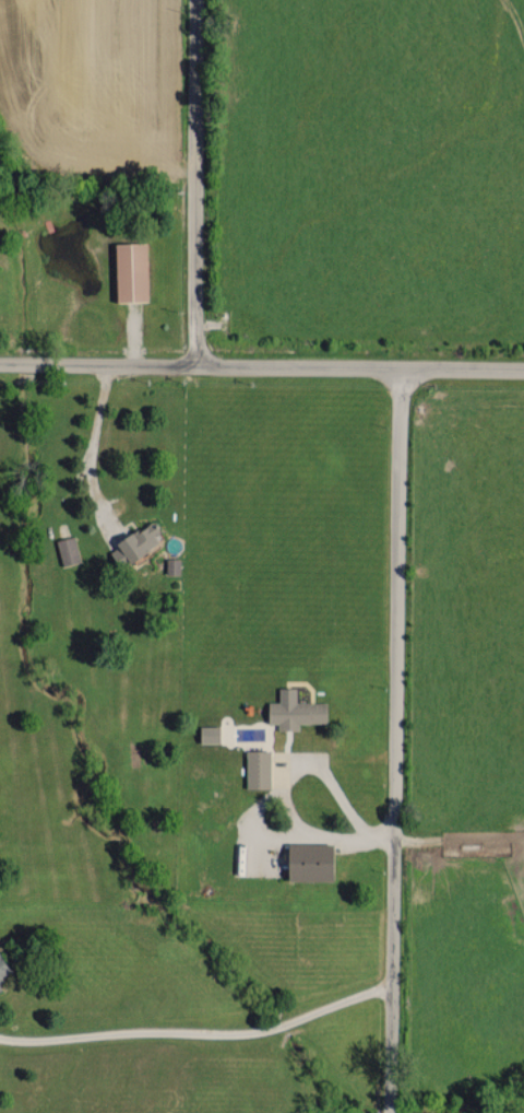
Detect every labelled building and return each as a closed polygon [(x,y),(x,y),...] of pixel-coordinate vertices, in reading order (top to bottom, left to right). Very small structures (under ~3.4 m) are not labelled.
[(148,301),(147,242),(115,243),(116,302),(148,301)] [(108,549),(116,562),(125,556),(129,562),(160,542),(155,535),(161,532),(153,521),(108,549)] [(80,562),(75,536),(57,539),(62,565),(80,562)] [(179,574),(180,558),(167,557),(166,573),(179,574)] [(268,723),(278,723),(278,730),(299,730),(299,722),(326,723),(326,702),(296,702),(296,688),(279,688),(279,702),(268,702),(268,723)] [(219,726),(200,726),(200,743),(219,743),(219,726)] [(270,750),(246,751),(246,788),(270,788),(270,750)] [(333,882),(334,844),(288,843),(288,881),(333,882)] [(7,984),(1,974),(9,970),(0,953),(0,988),(7,984)]
